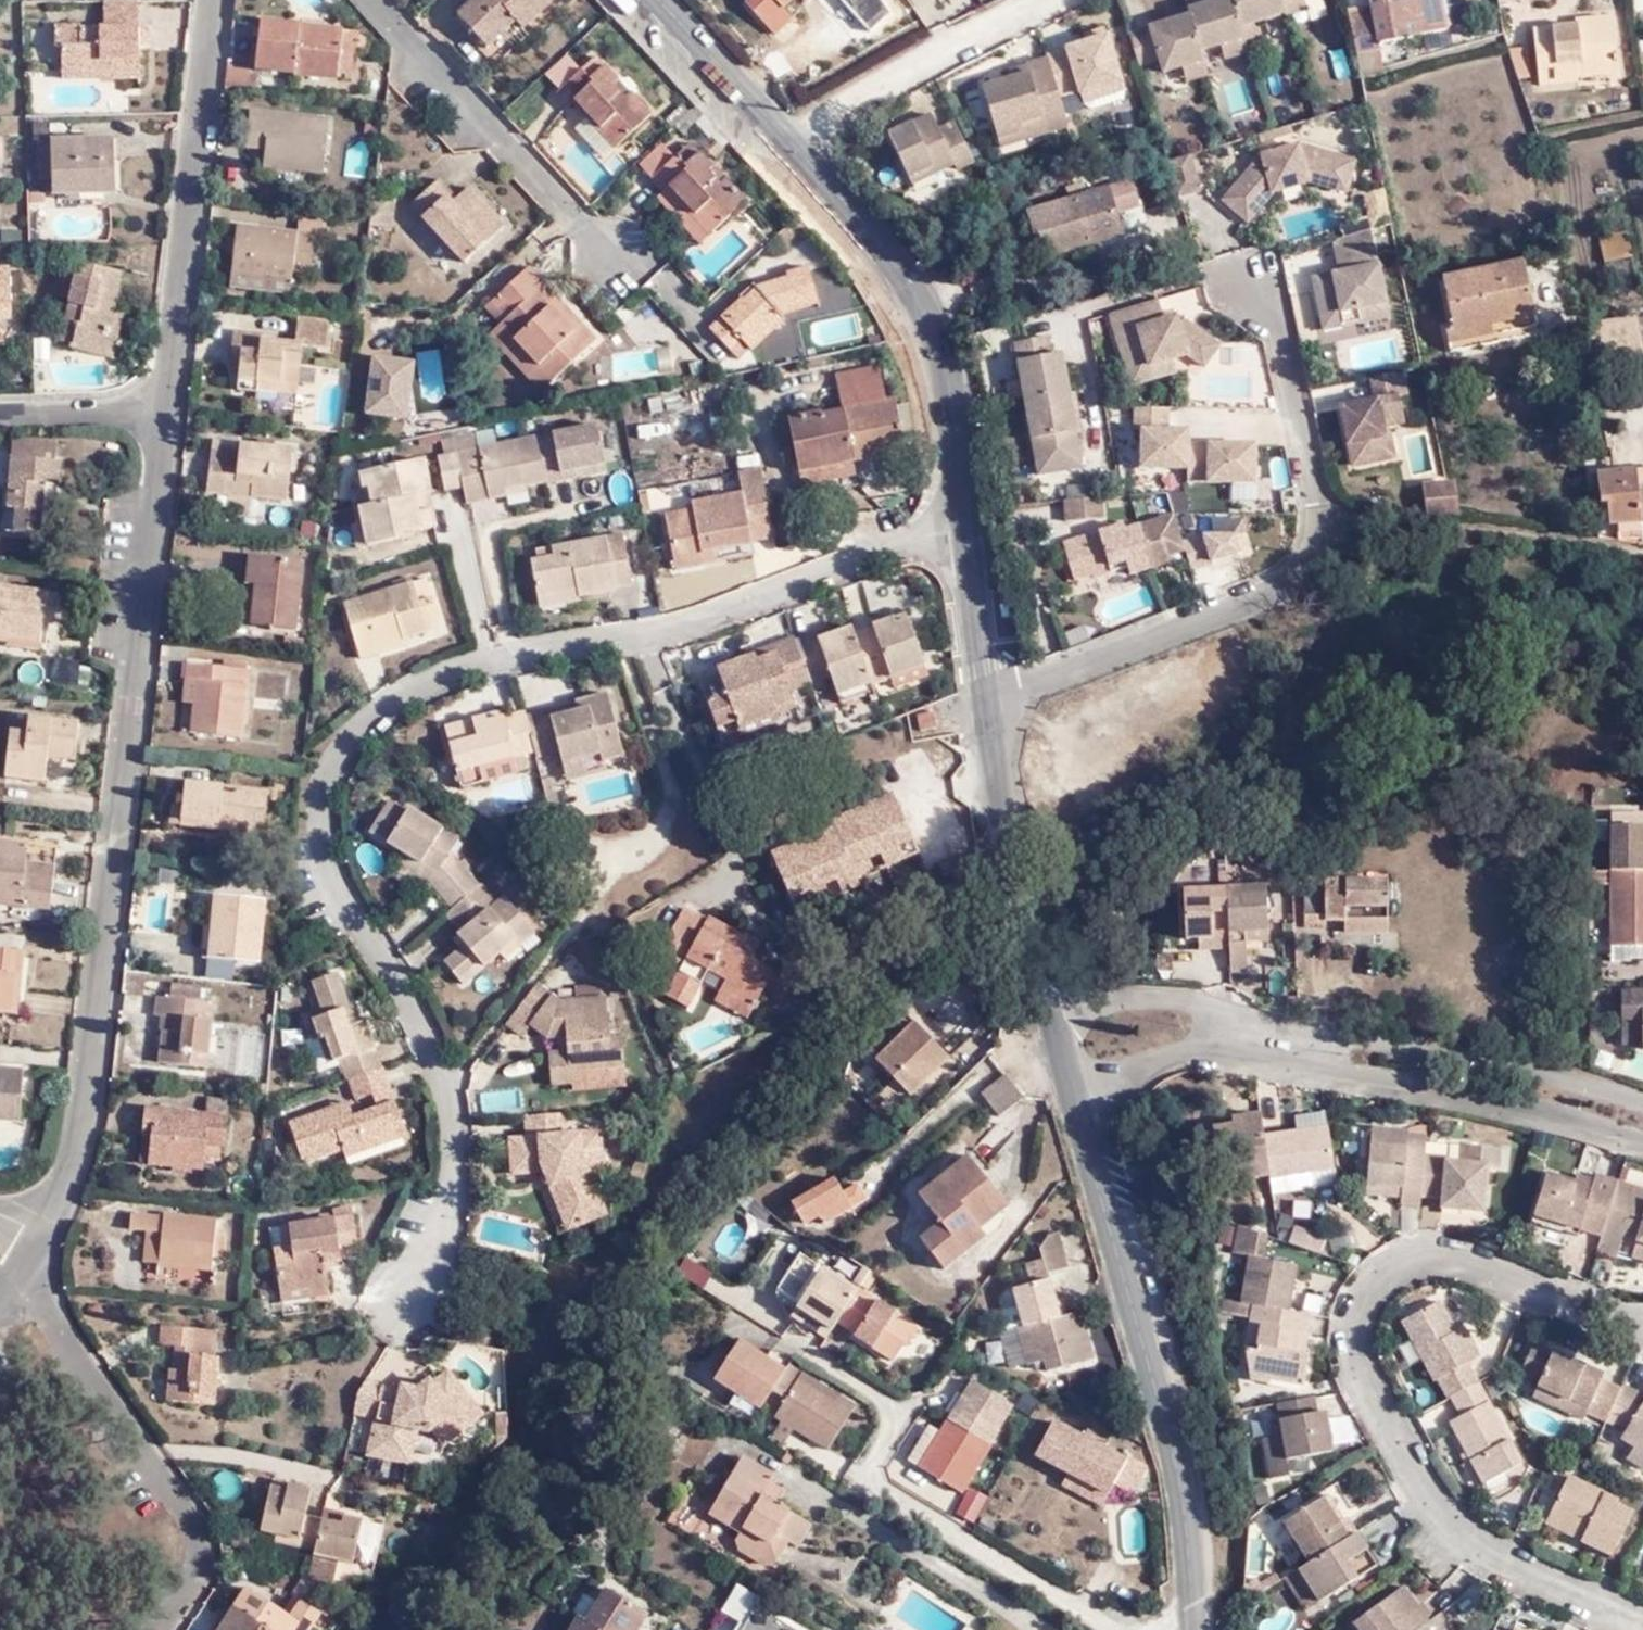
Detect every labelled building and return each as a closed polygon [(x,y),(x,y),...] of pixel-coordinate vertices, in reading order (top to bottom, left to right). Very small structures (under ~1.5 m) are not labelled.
[(136,24),(137,1),(102,0),(103,23),(79,25),(78,41),(60,40),(61,63),(97,64),(97,55),(110,55),(111,74),(136,73),(137,43),(147,43),(147,24),(136,24)] [(475,30),(488,17),(503,33),(519,18),(527,26),(555,0),(475,0),(460,13),(475,30)] [(789,0),(769,0),(777,10),(789,0)] [(1128,34),(1138,67),(1158,61),(1163,74),(1179,68),(1201,61),(1198,52),(1220,47),(1243,41),(1239,26),(1263,17),(1282,11),(1278,0),(1221,0),(1205,4),(1203,0),(1180,0),(1182,7),(1185,17),(1164,24),(1128,34)] [(1282,11),(1304,4),(1303,0),(1278,0),(1282,11)] [(1351,31),(1358,65),(1361,80),(1384,76),(1380,60),(1378,53),(1424,44),(1423,40),(1418,10),(1416,0),(1411,0),(1367,7),(1368,12),(1371,27),(1351,31)] [(1442,5),(1418,10),(1423,40),(1448,35),(1442,5)] [(1160,14),(1164,24),(1185,17),(1182,7),(1160,14)] [(1347,16),(1351,31),(1371,27),(1368,12),(1347,16)] [(490,45),(503,33),(488,17),(475,30),(490,45)] [(1267,34),(1263,17),(1239,26),(1243,41),(1267,34)] [(1577,66),(1619,60),(1616,33),(1609,33),(1606,18),(1577,22),(1577,30),(1535,35),(1542,91),(1579,86),(1579,77),(1577,66)] [(263,69),(340,79),(346,31),(265,22),(259,68),(263,69)] [(1081,36),(1084,46),(1106,40),(1103,30),(1081,36)] [(360,33),(346,31),(340,79),(353,81),(357,51),(371,52),(373,38),(359,37),(360,33)] [(1106,40),(1084,46),(1043,59),(1042,62),(1022,68),(1026,82),(1019,84),(1018,79),(979,91),(996,147),(1042,134),(1038,120),(1059,113),(1056,100),(1079,94),(1082,104),(1084,111),(1124,100),(1122,94),(1106,40)] [(1246,54),(1243,41),(1220,47),(1224,61),(1246,54)] [(1512,47),(1516,78),(1533,76),(1528,45),(1512,47)] [(549,72),(563,86),(584,67),(570,52),(549,72)] [(614,83),(620,77),(606,62),(598,54),(584,66),(584,67),(559,90),(571,104),(575,101),(588,117),(592,114),(618,145),(655,111),(635,90),(627,97),(614,83)] [(60,74),(111,74),(110,55),(97,55),(97,64),(61,63),(60,74)] [(1620,71),(1619,60),(1577,66),(1579,77),(1620,71)] [(1205,75),(1201,61),(1179,68),(1163,74),(1167,86),(1183,81),(1205,75)] [(259,68),(232,65),(229,86),(260,90),(263,69),(259,68)] [(635,90),(620,77),(614,83),(627,97),(635,90)] [(1064,126),(1059,113),(1038,120),(1042,134),(1064,126)] [(270,136),(268,150),(266,169),(325,174),(331,124),(252,114),(250,133),(270,136)] [(882,139),(901,178),(926,167),(928,172),(946,165),(950,171),(968,161),(949,122),(932,130),(925,115),(904,123),(906,129),(882,139)] [(248,147),(268,150),(270,136),(250,133),(248,147)] [(49,190),(97,190),(96,156),(111,156),(110,135),(48,135),(49,190)] [(656,177),(678,158),(666,144),(643,162),(656,177)] [(1224,204),(1249,225),(1273,196),(1311,185),(1347,196),(1356,164),(1299,148),(1262,159),(1224,204)] [(727,181),(721,184),(709,169),(713,165),(703,152),(690,164),(681,154),(678,158),(656,177),(666,191),(670,187),(686,203),(689,200),(714,231),(749,200),(732,181),(727,181)] [(110,189),(111,156),(96,156),(97,190),(110,189)] [(1190,158),(1169,165),(1180,200),(1201,192),(1190,158)] [(727,181),(713,165),(709,169),(721,184),(727,181)] [(410,204),(461,264),(504,226),(492,213),(488,217),(480,208),(485,204),(468,186),(456,198),(438,180),(410,204)] [(1118,185),(1028,213),(1039,257),(1118,235),(1114,211),(1138,204),(1133,187),(1120,190),(1118,185)] [(1367,324),(1389,320),(1380,268),(1378,268),(1372,233),(1368,235),(1364,221),(1346,226),(1349,240),(1335,243),(1341,274),(1335,276),(1341,315),(1365,310),(1367,324)] [(234,274),(293,280),(294,271),(313,274),(317,235),(239,225),(234,274)] [(1627,231),(1599,236),(1605,263),(1632,257),(1627,231)] [(1442,275),(1452,324),(1453,328),(1535,311),(1524,257),(1442,275)] [(92,307),(109,311),(119,270),(75,258),(71,266),(57,263),(48,290),(62,296),(63,299),(73,304),(68,319),(57,316),(51,340),(98,354),(105,330),(87,323),(92,307)] [(732,348),(744,338),(763,327),(782,311),(820,299),(809,263),(788,270),(787,274),(760,283),(758,286),(746,296),(743,295),(711,325),(732,348)] [(531,267),(493,301),(507,315),(510,299),(536,275),(537,274),(531,267)] [(291,292),(293,280),(234,274),(232,285),(291,292)] [(596,342),(584,327),(576,333),(542,297),(551,290),(537,274),(536,275),(510,299),(507,315),(505,329),(553,381),(596,342)] [(1341,315),(1335,276),(1314,280),(1323,332),(1367,324),(1365,310),(1341,315)] [(584,327),(551,290),(542,297),(576,333),(584,327)] [(505,329),(507,315),(493,301),(487,307),(500,323),(505,329)] [(1158,302),(1111,316),(1123,357),(1144,350),(1150,369),(1172,363),(1189,358),(1205,369),(1220,347),(1178,318),(1176,318),(1175,314),(1162,318),(1158,302)] [(119,314),(109,311),(92,307),(87,323),(105,330),(98,354),(107,357),(119,314)] [(787,317),(782,311),(763,327),(744,338),(751,347),(787,317)] [(1538,325),(1535,311),(1453,328),(1452,324),(1444,326),(1450,351),(1502,340),(1501,332),(1538,325)] [(258,383),(298,388),(302,349),(329,352),(333,322),(300,317),(296,345),(263,342),(262,335),(234,332),(232,350),(242,351),(241,365),(237,391),(257,394),(258,383)] [(1638,317),(1628,318),(1591,324),(1594,355),(1642,350),(1642,348),(1638,317)] [(27,318),(27,329),(46,336),(49,326),(27,318)] [(501,348),(505,329),(500,323),(490,334),(501,348)] [(553,381),(505,329),(501,348),(542,391),(553,381)] [(1049,338),(1015,344),(1037,464),(1081,456),(1076,431),(1080,431),(1077,412),(1074,393),(1069,394),(1063,356),(1053,357),(1049,338)] [(230,364),(241,365),(242,351),(232,350),(230,364)] [(1144,350),(1123,357),(1132,388),(1176,374),(1172,363),(1150,369),(1144,350)] [(634,377),(633,357),(617,357),(617,377),(634,377)] [(388,360),(380,419),(418,424),(425,365),(388,360)] [(798,418),(809,472),(863,461),(918,450),(909,400),(898,403),(890,367),(846,376),(852,411),(834,415),(832,410),(798,418)] [(1376,402),(1341,408),(1353,468),(1391,460),(1396,460),(1391,438),(1387,439),(1384,429),(1405,424),(1400,399),(1408,397),(1403,374),(1371,380),(1376,402)] [(296,398),(298,388),(258,383),(257,394),(296,398)] [(1258,437),(1193,439),(1192,423),(1171,424),(1170,405),(1136,405),(1137,467),(1188,466),(1189,482),(1259,481),(1258,437)] [(1397,430),(1412,484),(1447,474),(1433,420),(1397,430)] [(477,485),(480,502),(519,496),(519,489),(557,482),(560,486),(575,482),(574,474),(617,464),(609,424),(471,453),(477,485)] [(11,435),(9,455),(54,458),(55,438),(11,435)] [(213,441),(210,460),(240,464),(243,445),(213,441)] [(227,495),(227,494),(228,481),(256,485),(255,496),(254,498),(289,502),(295,451),(243,445),(240,464),(210,460),(207,494),(227,495)] [(458,488),(477,485),(471,453),(451,457),(458,488)] [(8,529),(41,531),(46,483),(59,484),(62,459),(54,458),(9,455),(7,479),(13,480),(13,483),(8,529)] [(1081,456),(1037,464),(1039,476),(1083,468),(1081,456)] [(369,547),(413,538),(413,533),(448,527),(441,492),(437,493),(434,480),(441,477),(438,460),(374,473),(377,488),(365,491),(371,522),(364,524),(369,547)] [(865,476),(863,461),(809,472),(811,486),(865,476)] [(619,473),(617,464),(574,474),(575,482),(619,473)] [(1592,474),(1596,504),(1604,503),(1607,526),(1615,526),(1617,536),(1641,534),(1639,524),(1642,523),(1642,470),(1592,474)] [(711,554),(761,545),(758,529),(778,526),(766,473),(746,475),(750,495),(701,504),(702,511),(673,517),(684,572),(714,567),(711,554)] [(445,491),(441,477),(434,480),(437,493),(441,492),(445,491)] [(228,481),(227,494),(255,496),(256,485),(228,481)] [(1452,497),(1448,482),(1420,485),(1423,515),(1425,519),(1455,515),(1452,497)] [(1167,491),(1144,498),(1150,517),(1173,510),(1167,491)] [(655,492),(646,493),(649,504),(651,515),(659,514),(655,492)] [(1097,501),(1059,503),(1061,522),(1098,520),(1097,501)] [(1118,525),(1058,544),(1065,564),(1058,567),(1062,580),(1069,578),(1069,580),(1087,574),(1088,577),(1122,567),(1125,574),(1147,567),(1147,568),(1163,563),(1161,556),(1179,551),(1168,514),(1119,530),(1118,525)] [(778,526),(758,529),(761,545),(782,540),(778,526)] [(584,585),(586,596),(618,589),(617,583),(635,580),(625,530),(557,546),(559,556),(538,561),(545,593),(584,585)] [(763,556),(761,545),(711,554),(714,567),(763,556)] [(310,629),(315,585),(295,582),(297,563),(264,558),(261,587),(271,589),(267,626),(310,629)] [(317,565),(297,563),(295,582),(315,585),(317,565)] [(436,579),(425,582),(432,601),(442,597),(436,579)] [(452,625),(442,597),(432,601),(425,582),(356,605),(373,658),(390,652),(386,642),(410,634),(412,639),(452,625)] [(1107,625),(1158,608),(1150,583),(1098,601),(1107,625)] [(548,605),(586,596),(584,585),(545,593),(548,605)] [(42,618),(46,591),(0,586),(0,634),(40,639),(42,618)] [(267,626),(271,589),(261,587),(257,625),(267,626)] [(57,593),(46,591),(42,618),(53,619),(57,593)] [(904,618),(891,622),(894,632),(908,627),(904,618)] [(814,637),(794,643),(807,683),(809,688),(828,683),(835,700),(869,688),(870,690),(870,691),(903,679),(923,671),(908,627),(894,632),(891,622),(851,635),(832,640),(817,644),(814,637)] [(829,632),(814,637),(817,644),(832,640),(829,632)] [(0,634),(0,644),(39,648),(40,639),(0,634)] [(413,644),(412,639),(410,634),(386,642),(390,652),(413,644)] [(786,693),(807,683),(794,643),(791,637),(749,652),(749,656),(713,669),(718,684),(722,695),(711,700),(703,703),(712,726),(729,720),(734,730),(770,715),(768,709),(789,702),(786,693)] [(317,641),(299,638),(297,649),(316,650),(317,641)] [(198,705),(194,733),(241,738),(248,673),(188,664),(185,682),(200,684),(198,705)] [(926,681),(923,671),(903,679),(907,688),(926,681)] [(198,705),(200,684),(185,682),(182,703),(198,705)] [(707,688),(711,700),(722,695),(718,684),(707,688)] [(872,697),(870,691),(870,690),(869,688),(835,700),(838,709),(872,697)] [(540,746),(543,754),(566,748),(569,760),(589,755),(592,771),(612,765),(610,757),(629,751),(613,689),(581,697),(582,699),(532,712),(540,746)] [(792,710),(789,702),(768,709),(770,715),(734,730),(729,720),(712,726),(719,745),(776,724),(774,717),(792,710)] [(487,760),(540,746),(532,712),(531,707),(492,718),(490,713),(451,723),(465,781),(471,785),(491,779),(487,760)] [(913,715),(916,733),(932,730),(929,712),(913,715)] [(48,743),(73,747),(77,724),(25,718),(23,731),(7,730),(1,778),(41,784),(48,743)] [(71,762),(73,747),(48,743),(41,784),(49,785),(52,760),(71,762)] [(589,755),(569,760),(573,776),(592,771),(589,755)] [(558,775),(548,777),(559,818),(568,815),(558,775)] [(168,828),(217,835),(219,822),(256,827),(256,815),(265,815),(268,794),(185,784),(181,809),(172,808),(168,828)] [(794,908),(922,856),(897,793),(768,845),(794,908)] [(436,877),(458,903),(486,879),(475,868),(480,861),(472,853),(467,856),(457,844),(465,831),(424,805),(421,810),(395,795),(376,823),(406,843),(407,844),(441,866),(436,877)] [(265,829),(265,815),(256,815),(256,827),(265,829)] [(1618,873),(1642,873),(1642,818),(1619,818),(1618,873)] [(254,839),(256,827),(219,822),(217,835),(254,839)] [(1303,840),(1294,840),(1295,871),(1303,871),(1303,840)] [(402,853),(436,877),(441,866),(407,844),(402,853)] [(23,849),(0,846),(0,906),(45,911),(49,878),(20,874),(23,849)] [(52,852),(23,849),(20,874),(49,878),(52,852)] [(1618,873),(1595,872),(1595,887),(1618,887),(1618,946),(1642,947),(1642,873),(1618,873)] [(474,938),(468,944),(451,958),(467,980),(505,949),(522,935),(513,927),(528,915),(511,892),(502,899),(486,879),(458,903),(452,908),(468,929),(474,938)] [(1387,880),(1306,879),(1305,930),(1326,930),(1327,920),(1345,920),(1345,931),(1386,933),(1387,906),(1387,880)] [(1270,891),(1228,892),(1230,936),(1271,934),(1270,891)] [(1217,951),(1230,951),(1230,948),(1230,936),(1228,892),(1184,894),(1187,942),(1200,941),(1216,940),(1217,951)] [(212,957),(225,959),(230,924),(225,924),(228,898),(219,896),(212,957)] [(274,903),(228,898),(225,924),(230,924),(225,959),(268,964),(274,903)] [(735,998),(752,1007),(770,970),(749,960),(753,952),(734,942),(738,935),(702,916),(700,919),(680,908),(655,960),(675,971),(664,995),(687,1007),(705,969),(728,980),(741,987),(735,998)] [(541,929),(528,915),(513,927),(522,935),(505,949),(510,954),(541,929)] [(461,934),(468,944),(474,938),(468,929),(461,934)] [(738,935),(734,942),(753,952),(758,943),(739,933),(738,935)] [(1230,936),(1230,948),(1249,947),(1272,946),(1271,934),(1230,936)] [(1216,940),(1200,941),(1200,952),(1217,951),(1216,940)] [(1249,947),(1230,948),(1230,951),(1231,975),(1250,974),(1249,947)] [(9,1015),(14,975),(18,975),(21,953),(0,950),(0,1014),(9,1015)] [(29,954),(21,953),(18,975),(14,975),(9,1015),(22,1017),(29,954)] [(343,1054),(349,1071),(352,1070),(384,1060),(366,1010),(357,1014),(337,961),(316,970),(328,1006),(313,1011),(318,1027),(311,1029),(320,1061),(343,1054)] [(746,1018),(752,1007),(735,998),(741,987),(728,980),(717,1003),(746,1018)] [(577,988),(578,1002),(603,1002),(603,987),(577,988)] [(504,1028),(523,1039),(532,1029),(547,1040),(555,1039),(572,1039),(572,1053),(556,1054),(546,1055),(547,1085),(573,1084),(574,1090),(592,1090),(591,1071),(622,1069),(622,1040),(609,1040),(607,1002),(603,1002),(578,1002),(557,1002),(534,988),(504,1028)] [(1617,993),(1615,1022),(1627,1022),(1626,1052),(1642,1052),(1642,993),(1617,993)] [(175,1031),(165,1029),(162,1031),(157,1064),(205,1068),(210,1020),(194,1018),(197,1001),(157,995),(154,1014),(167,1016),(177,1017),(175,1031)] [(213,1003),(197,1001),(194,1018),(210,1020),(213,1003)] [(167,1016),(165,1029),(175,1031),(177,1017),(167,1016)] [(898,1056),(884,1068),(905,1090),(945,1055),(912,1019),(886,1042),(898,1056)] [(555,1039),(556,1054),(572,1053),(572,1039),(555,1039)] [(872,1054),(884,1068),(898,1056),(886,1042),(872,1054)] [(384,1060),(352,1070),(358,1090),(375,1083),(390,1078),(384,1060)] [(14,1127),(21,1076),(0,1074),(0,1125),(14,1127)] [(979,1092),(988,1104),(1010,1087),(1002,1076),(979,1092)] [(375,1083),(381,1099),(396,1094),(390,1078),(375,1083)] [(1010,1087),(988,1104),(996,1114),(1018,1098),(1019,1097),(1018,1097),(1010,1087)] [(522,1110),(521,1089),(485,1090),(485,1111),(522,1110)] [(348,1091),(339,1095),(345,1111),(355,1108),(348,1091)] [(345,1111),(339,1095),(292,1112),(306,1152),(343,1139),(348,1150),(369,1142),(365,1131),(404,1118),(396,1094),(381,1099),(355,1108),(345,1111)] [(207,1101),(205,1117),(226,1119),(227,1103),(207,1101)] [(154,1132),(153,1142),(150,1167),(199,1172),(203,1149),(223,1150),(226,1119),(205,1117),(145,1112),(142,1130),(154,1132)] [(525,1138),(524,1165),(545,1165),(580,1224),(610,1209),(590,1177),(592,1173),(606,1165),(598,1149),(597,1137),(563,1137),(563,1114),(525,1115),(525,1138)] [(1238,1118),(1239,1129),(1248,1128),(1248,1132),(1267,1130),(1265,1117),(1260,1115),(1238,1118)] [(1301,1120),(1302,1134),(1333,1130),(1331,1117),(1301,1120)] [(408,1130),(404,1118),(365,1131),(369,1142),(408,1130)] [(1274,1179),(1268,1137),(1267,1130),(1248,1132),(1248,1128),(1239,1129),(1216,1132),(1224,1187),(1274,1179)] [(141,1141),(153,1142),(154,1132),(142,1130),(141,1141)] [(1302,1134),(1268,1137),(1274,1179),(1274,1182),(1339,1173),(1333,1130),(1302,1134)] [(1407,1191),(1405,1202),(1405,1210),(1423,1213),(1424,1200),(1429,1154),(1431,1139),(1413,1136),(1413,1134),(1378,1131),(1370,1187),(1407,1191)] [(523,1172),(524,1165),(525,1138),(505,1138),(506,1172),(523,1172)] [(967,1149),(918,1189),(937,1216),(918,1231),(944,1263),(983,1232),(978,1223),(1007,1202),(967,1149)] [(1464,1204),(1463,1212),(1487,1216),(1493,1170),(1504,1170),(1506,1150),(1470,1149),(1468,1166),(1454,1164),(1455,1158),(1429,1154),(1424,1200),(1447,1203),(1464,1204)] [(809,1208),(815,1217),(856,1193),(848,1178),(832,1187),(822,1171),(781,1197),(794,1217),(809,1208)] [(1581,1233),(1607,1240),(1624,1187),(1600,1179),(1597,1184),(1582,1180),(1580,1186),(1552,1177),(1538,1220),(1581,1233)] [(1368,1196),(1405,1202),(1407,1191),(1370,1187),(1368,1196)] [(1607,1240),(1603,1256),(1621,1261),(1629,1242),(1640,1246),(1636,1261),(1642,1263),(1642,1192),(1624,1187),(1607,1240)] [(1447,1211),(1463,1212),(1464,1204),(1447,1203),(1447,1211)] [(278,1241),(285,1283),(312,1281),(313,1288),(335,1286),(330,1255),(328,1249),(343,1246),(342,1239),(358,1236),(353,1210),(293,1219),(296,1238),(286,1240),(278,1241)] [(133,1233),(148,1234),(166,1235),(164,1265),(215,1269),(220,1222),(135,1216),(133,1233)] [(283,1220),(286,1240),(296,1238),(293,1219),(283,1220)] [(1578,1241),(1581,1233),(1538,1220),(1536,1228),(1578,1241)] [(1256,1262),(1249,1308),(1273,1312),(1293,1315),(1302,1270),(1270,1263),(1274,1240),(1244,1229),(1239,1258),(1256,1262)] [(1298,1229),(1293,1247),(1325,1257),(1330,1240),(1298,1229)] [(1047,1255),(1051,1270),(1072,1265),(1061,1230),(1053,1233),(1048,1238),(1044,1246),(1047,1255)] [(146,1263),(164,1265),(166,1235),(148,1234),(146,1263)] [(344,1252),(343,1246),(328,1249),(330,1255),(344,1252)] [(1028,1261),(1033,1282),(1053,1277),(1051,1270),(1047,1255),(1028,1261)] [(686,1259),(678,1273),(704,1289),(712,1275),(686,1259)] [(819,1321),(813,1331),(829,1340),(840,1325),(859,1335),(856,1339),(898,1363),(908,1347),(912,1349),(923,1332),(859,1295),(823,1273),(800,1309),(819,1321)] [(1022,1328),(1063,1316),(1059,1299),(1053,1277),(1033,1282),(1006,1289),(1002,1298),(1010,1331),(1022,1328)] [(286,1292),(313,1288),(312,1281),(285,1283),(286,1292)] [(1066,1298),(1059,1299),(1063,1316),(1070,1314),(1066,1298)] [(1273,1312),(1249,1308),(1233,1305),(1230,1305),(1228,1319),(1258,1324),(1253,1357),(1258,1385),(1277,1388),(1278,1383),(1280,1372),(1313,1377),(1318,1358),(1302,1355),(1304,1346),(1312,1347),(1318,1320),(1293,1315),(1273,1312)] [(1447,1386),(1456,1402),(1485,1386),(1475,1367),(1485,1363),(1472,1335),(1462,1339),(1456,1329),(1445,1306),(1409,1327),(1441,1388),(1447,1386)] [(794,1319),(813,1331),(819,1321),(800,1309),(794,1319)] [(1098,1360),(1083,1311),(1070,1314),(1063,1316),(1022,1328),(1032,1364),(1047,1361),(1051,1371),(1098,1360)] [(1464,1323),(1456,1329),(1462,1339),(1472,1335),(1464,1323)] [(159,1345),(176,1347),(185,1348),(191,1348),(192,1331),(161,1328),(159,1345)] [(1010,1331),(1003,1333),(1013,1368),(1032,1364),(1022,1328),(1010,1331)] [(184,1354),(184,1357),(215,1360),(217,1334),(192,1331),(191,1348),(185,1348),(184,1354)] [(777,1394),(790,1370),(744,1344),(720,1385),(767,1412),(777,1394)] [(1593,1418),(1611,1426),(1625,1393),(1606,1384),(1609,1379),(1586,1369),(1583,1374),(1574,1369),(1576,1363),(1538,1345),(1526,1375),(1545,1385),(1538,1401),(1569,1416),(1574,1404),(1595,1414),(1593,1418)] [(176,1347),(173,1372),(183,1373),(184,1357),(184,1354),(185,1348),(176,1347)] [(981,1361),(966,1351),(958,1363),(974,1373),(981,1361)] [(215,1360),(184,1357),(183,1373),(173,1372),(169,1372),(167,1403),(214,1407),(219,1360),(215,1360)] [(1586,1369),(1576,1363),(1574,1369),(1583,1374),(1586,1369)] [(397,1418),(414,1422),(426,1424),(431,1420),(443,1437),(465,1419),(461,1414),(474,1402),(443,1365),(421,1385),(413,1380),(398,1378),(394,1384),(379,1381),(369,1375),(362,1370),(355,1379),(350,1405),(373,1410),(370,1431),(393,1436),(397,1418)] [(777,1394),(791,1403),(804,1382),(808,1374),(793,1366),(790,1370),(777,1394)] [(1310,1387),(1313,1377),(1280,1372),(1278,1383),(1310,1387)] [(846,1398),(808,1374),(804,1382),(842,1404),(846,1398)] [(842,1404),(804,1382),(791,1403),(780,1423),(785,1425),(797,1433),(833,1453),(834,1453),(861,1408),(846,1398),(842,1404)] [(921,1470),(959,1495),(1014,1408),(974,1383),(943,1434),(930,1426),(908,1461),(921,1470)] [(1530,1470),(1485,1386),(1456,1402),(1467,1424),(1458,1431),(1491,1493),(1530,1470)] [(1611,1426),(1630,1435),(1626,1443),(1642,1451),(1635,1463),(1642,1467),(1642,1408),(1640,1406),(1642,1400),(1642,1394),(1627,1387),(1625,1393),(1611,1426)] [(474,1402),(461,1414),(465,1419),(479,1408),(474,1402)] [(1323,1415),(1321,1402),(1281,1408),(1284,1423),(1288,1440),(1277,1442),(1268,1443),(1276,1482),(1295,1479),(1292,1464),(1336,1455),(1332,1430),(1323,1431),(1320,1416),(1323,1415)] [(1593,1418),(1595,1414),(1574,1404),(1569,1416),(1589,1426),(1593,1418)] [(487,1412),(487,1445),(498,1436),(497,1412),(487,1412)] [(1329,1414),(1323,1415),(1320,1416),(1323,1431),(1332,1430),(1329,1414)] [(407,1455),(414,1422),(397,1418),(393,1436),(370,1431),(366,1445),(407,1455)] [(1032,1454),(1065,1473),(1106,1493),(1111,1484),(1127,1492),(1143,1464),(1124,1454),(1121,1459),(1101,1450),(1110,1434),(1089,1422),(1078,1441),(1048,1426),(1032,1454)] [(1275,1425),(1277,1442),(1288,1440),(1284,1423),(1275,1425)] [(789,1447),(797,1433),(785,1425),(776,1440),(789,1447)] [(770,1530),(784,1538),(799,1515),(772,1498),(761,1491),(769,1478),(771,1475),(738,1455),(704,1509),(736,1530),(740,1523),(765,1538),(770,1530)] [(1106,1493),(1065,1473),(1060,1485),(1100,1505),(1106,1493)] [(761,1491),(772,1498),(780,1485),(769,1478),(761,1491)] [(297,1579),(324,1585),(330,1560),(344,1563),(353,1522),(332,1516),(333,1512),(312,1508),(309,1520),(291,1515),(298,1488),(275,1482),(273,1490),(256,1486),(246,1531),(264,1535),(263,1543),(303,1552),(297,1579)] [(1588,1537),(1584,1546),(1582,1549),(1612,1564),(1635,1519),(1617,1509),(1619,1506),(1570,1482),(1551,1518),(1588,1537)] [(972,1489),(957,1515),(972,1523),(987,1498),(972,1489)] [(1286,1533),(1310,1571),(1357,1540),(1349,1528),(1341,1533),(1325,1507),(1286,1533)] [(799,1515),(784,1538),(794,1545),(809,1521),(799,1515)] [(359,1548),(379,1550),(382,1519),(362,1517),(359,1548)] [(1547,1526),(1584,1546),(1588,1537),(1551,1518),(1547,1526)] [(771,1559),(784,1538),(770,1530),(765,1538),(740,1523),(736,1530),(733,1535),(736,1546),(759,1560),(771,1559)] [(1357,1540),(1310,1571),(1300,1576),(1288,1585),(1312,1620),(1324,1611),(1353,1593),(1349,1587),(1354,1584),(1358,1590),(1375,1579),(1364,1563),(1369,1559),(1357,1540)] [(315,1611),(318,1613),(334,1587),(324,1585),(297,1579),(289,1577),(282,1589),(290,1595),(315,1611)] [(1259,1586),(1250,1592),(1257,1605),(1283,1588),(1278,1580),(1263,1590),(1259,1586)] [(606,1583),(587,1613),(612,1629),(637,1629),(649,1613),(606,1583)] [(315,1611),(290,1595),(280,1611),(241,1586),(214,1629),(304,1629),(315,1611)] [(1361,1629),(1430,1629),(1438,1624),(1411,1588),(1359,1627),(1361,1629)] [(587,1613),(577,1608),(564,1629),(612,1629),(587,1613)] [(741,1629),(790,1629),(755,1608),(741,1629)] [(1430,1629),(1456,1629),(1447,1618),(1438,1624),(1430,1629)]
